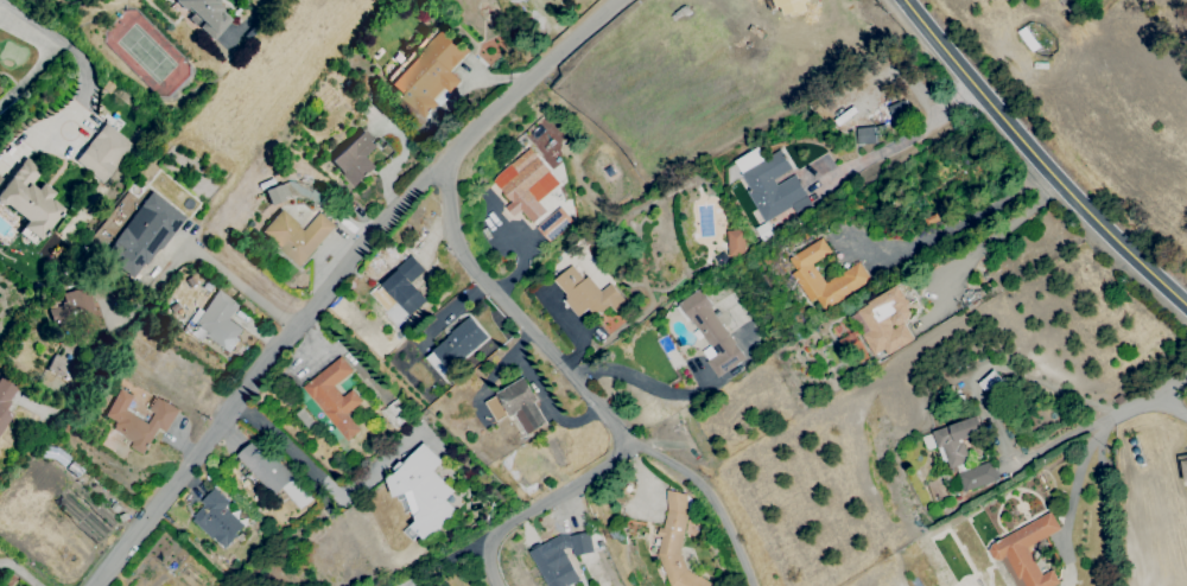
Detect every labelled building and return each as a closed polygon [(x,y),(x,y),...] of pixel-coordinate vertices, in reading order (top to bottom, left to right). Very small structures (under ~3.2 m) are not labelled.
[(233,21),(223,14),(226,12),(220,7),(222,5),(216,0),(179,0),(178,1),(193,15),(190,20),(215,43),(233,21)] [(470,51),(446,28),(394,84),(420,110),(442,87),(451,97),(465,83),(453,71),(470,51)] [(106,125),(133,146),(103,185),(77,163),(106,125)] [(855,128),(855,144),(879,143),(878,127),(855,128)] [(379,147),(366,132),(332,163),(355,189),(377,168),(369,158),(379,147)] [(531,151),(513,166),(521,174),(503,189),(521,212),(522,212),(533,227),(550,214),(532,191),(542,181),(531,167),(539,160),(531,151)] [(810,197),(767,224),(741,176),(786,151),(810,197)] [(0,196),(0,203),(7,209),(8,208),(14,212),(13,215),(17,217),(18,216),(28,224),(20,235),(36,249),(44,238),(47,241),(51,236),(49,234),(59,219),(62,221),(64,217),(63,216),(66,211),(52,202),(57,195),(45,185),(39,192),(33,186),(44,171),(27,159),(0,196)] [(266,192),(273,209),(292,200),(285,185),(266,192)] [(152,193),(185,219),(171,241),(169,238),(147,268),(145,266),(134,279),(104,257),(152,193)] [(322,214),(337,227),(300,269),(261,234),(283,211),(306,233),(322,214)] [(744,230),(747,257),(731,259),(729,231),(744,230)] [(870,280),(826,307),(823,299),(814,302),(798,275),(802,272),(795,260),(829,241),(837,254),(818,266),(829,282),(861,263),(870,280)] [(414,256),(426,272),(413,284),(431,305),(413,318),(385,285),(402,272),(400,268),(414,256)] [(617,314),(629,305),(611,285),(602,292),(589,279),(586,280),(575,267),(558,281),(573,298),(567,302),(582,319),(591,311),(594,314),(599,311),(603,316),(611,307),(617,314)] [(915,310),(901,287),(871,304),(872,307),(862,312),(871,331),(865,336),(875,357),(886,350),(888,357),(914,340),(906,324),(908,320),(913,317),(915,310)] [(703,289),(716,307),(712,310),(747,358),(718,377),(709,363),(721,355),(694,319),(691,321),(680,306),(703,289)] [(88,293),(99,336),(83,340),(77,313),(58,319),(55,302),(88,293)] [(247,335),(233,353),(196,326),(220,293),(240,307),(231,323),(247,335)] [(471,318),(490,338),(453,371),(437,353),(459,333),(457,330),(471,318)] [(47,372),(71,383),(80,363),(58,352),(47,372)] [(342,358),(306,389),(328,414),(326,415),(350,444),(363,433),(350,416),(366,403),(354,391),(344,399),(337,388),(354,372),(342,358)] [(13,419),(0,438),(0,383),(5,376),(21,390),(5,412),(13,419)] [(523,378),(539,402),(535,405),(550,426),(531,438),(518,416),(514,419),(499,395),(523,378)] [(154,415),(148,412),(157,399),(179,410),(166,433),(161,431),(146,457),(134,451),(138,444),(115,432),(119,425),(107,419),(121,391),(135,399),(128,413),(150,425),(154,415)] [(982,418),(954,428),(953,427),(935,434),(940,450),(956,497),(1001,482),(995,461),(972,469),(965,442),(988,435),(982,418)] [(253,445),(240,457),(278,498),(296,479),(265,447),(261,452),(253,445)] [(426,445),(445,464),(437,473),(456,492),(447,503),(457,512),(430,543),(415,529),(420,524),(418,518),(423,512),(415,495),(398,501),(391,480),(401,476),(426,445)] [(1179,456),(1182,471),(1186,470),(1186,477),(1186,454),(1179,456)] [(246,528),(230,548),(196,517),(205,507),(202,503),(215,489),(231,503),(224,510),(246,528)] [(688,572),(713,585),(671,585),(659,556),(664,539),(659,537),(661,529),(664,530),(668,511),(666,491),(685,495),(687,516),(680,554),(688,572)] [(1054,515),(994,547),(1001,563),(1009,558),(1021,580),(1024,579),(1028,585),(1061,585),(1064,585),(1058,572),(1046,577),(1032,548),(1064,530),(1054,515)] [(571,539),(561,536),(539,550),(535,560),(550,585),(573,585),(579,582),(564,553),(573,547),(579,559),(595,553),(588,534),(571,539)]
